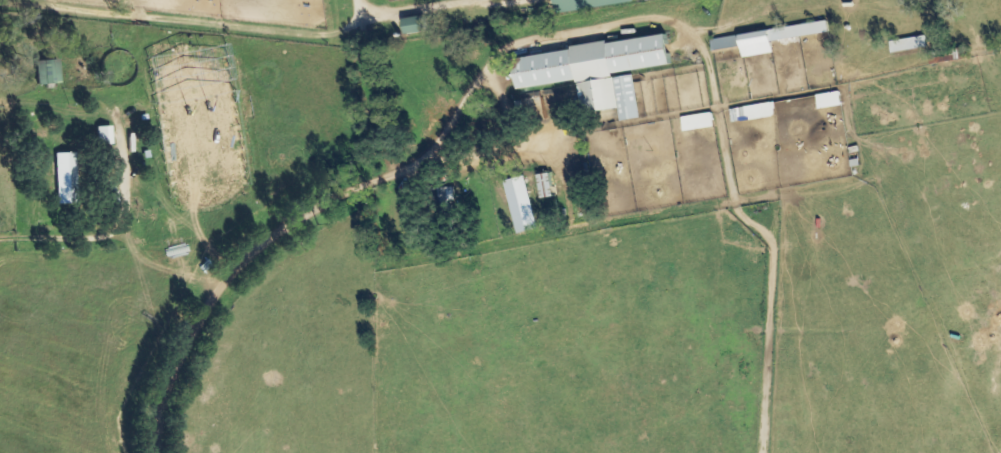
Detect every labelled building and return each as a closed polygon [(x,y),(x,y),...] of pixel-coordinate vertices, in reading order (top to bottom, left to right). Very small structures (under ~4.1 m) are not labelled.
[(561,13),(638,3),(638,0),(559,0),(561,13)] [(409,35),(429,33),(428,17),(407,19),(409,35)] [(776,55),(773,33),(713,39),(715,53),(744,49),(745,58),(776,55)] [(675,66),(671,37),(518,56),(522,90),(580,82),(583,106),(592,104),(593,109),(603,107),(603,112),(622,110),(623,122),(643,120),(637,76),(617,79),(617,74),(675,66)] [(62,84),(61,61),(38,62),(39,85),(62,84)] [(735,123),(779,118),(778,104),(734,109),(735,123)] [(684,119),(687,133),(718,128),(715,113),(684,119)] [(98,128),(99,146),(114,145),(113,127),(98,128)] [(76,154),(58,154),(59,204),(78,204),(76,154)] [(545,200),(558,198),(554,174),(541,176),(545,200)] [(520,221),(535,217),(526,181),(517,184),(524,210),(517,211),(520,221)] [(458,204),(457,188),(443,189),(444,205),(458,204)]
